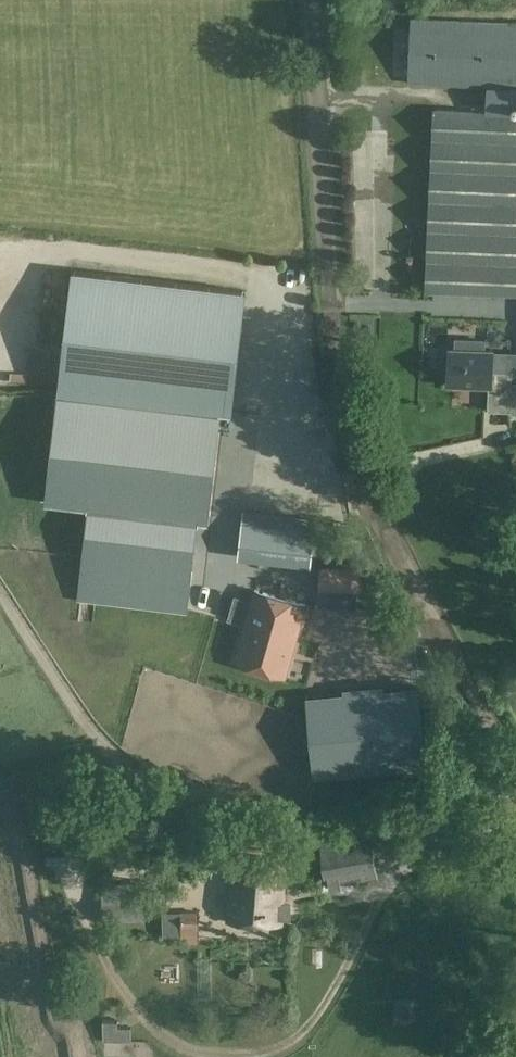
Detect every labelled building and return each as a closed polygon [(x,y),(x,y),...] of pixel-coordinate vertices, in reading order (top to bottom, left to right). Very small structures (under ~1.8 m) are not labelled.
[(371,5),(364,7),(365,15),(372,14),(371,5)] [(515,88),(515,21),(410,17),(410,27),(408,78),(407,83),(515,88)] [(433,107),(425,290),(505,294),(515,295),(515,111),(433,107)] [(72,271),(57,393),(232,413),(246,291),(72,271)] [(492,354),(493,350),(484,350),(484,339),(455,338),(455,349),(449,349),(449,355),(444,355),(444,371),(448,371),(448,384),(491,386),(490,410),(515,411),(515,384),(510,384),(510,373),(515,373),(515,355),(492,354)] [(220,412),(76,395),(75,395),(59,393),(46,503),(89,508),(83,559),(105,562),(100,602),(186,612),(197,520),(208,521),(220,412)] [(314,521),(245,514),(240,560),(309,567),(314,521)] [(321,564),(321,589),(359,591),(359,566),(321,564)] [(254,590),(236,662),(285,674),(303,602),(254,590)] [(315,777),(369,773),(430,768),(423,686),(308,696),(310,715),(315,777)] [(370,830),(321,838),(327,885),(376,877),(370,830)] [(281,916),(282,903),(284,859),(233,857),(230,922),(281,924),(281,916)] [(144,881),(99,884),(102,923),(145,920),(144,881)] [(182,910),(182,911),(182,927),(182,937),(189,937),(188,943),(200,943),(200,927),(200,910),(182,910)] [(182,937),(182,927),(182,911),(171,911),(162,911),(162,938),(182,937)] [(147,924),(120,923),(119,932),(146,934),(147,924)] [(101,1017),(102,1040),(130,1040),(130,1024),(117,1024),(116,1017),(101,1017)]
